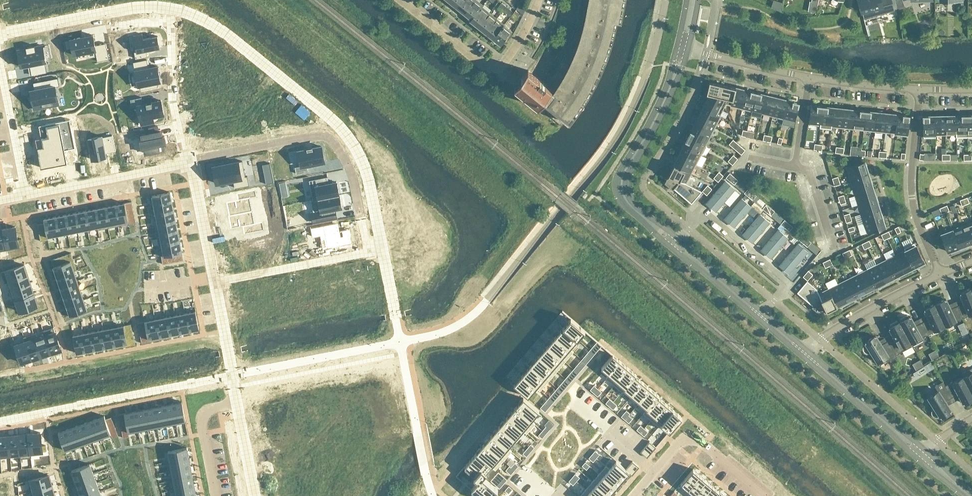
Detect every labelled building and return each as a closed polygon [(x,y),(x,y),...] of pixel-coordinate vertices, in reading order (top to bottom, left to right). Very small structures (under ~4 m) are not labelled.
[(474,0),(462,0),(456,7),(464,13),(474,0)] [(481,7),(482,7),(483,5),(476,0),(474,0),(464,13),(462,14),(470,21),(481,7)] [(569,123),(575,116),(579,110),(584,103),(589,95),(592,89),(596,82),(600,74),(603,67),(606,59),(609,52),(612,44),(614,36),(614,35),(616,28),(617,21),(621,21),(625,0),(588,0),(585,13),(584,21),(582,28),(580,34),(578,41),(576,47),(573,54),(570,61),(567,66),(564,73),(561,79),(557,85),(554,88),(537,74),(535,76),(528,70),(514,87),(538,107),(534,111),(541,117),(545,113),(561,126),(566,120),(569,123)] [(862,11),(863,18),(874,15),(893,10),(897,9),(895,0),(883,0),(880,1),(880,0),(858,0),(862,11)] [(503,11),(506,6),(501,2),(498,7),(503,11)] [(511,10),(506,6),(503,11),(508,15),(511,10)] [(489,13),(482,7),(481,7),(470,21),(478,27),(489,13)] [(515,21),(519,16),(514,12),(510,17),(515,21)] [(485,33),(496,19),(489,13),(478,27),(485,33)] [(493,39),(504,25),(496,19),(485,33),(493,39)] [(501,45),(512,31),(504,25),(493,39),(501,45)] [(142,34),(133,36),(136,51),(134,52),(135,58),(147,56),(146,50),(160,48),(157,36),(143,39),(142,34)] [(93,35),(70,39),(73,54),(95,50),(97,61),(109,59),(106,43),(95,45),(93,35)] [(26,48),(17,50),(21,67),(29,65),(31,75),(46,72),(44,62),(46,62),(42,45),(35,47),(34,45),(26,47),(26,48)] [(146,59),(133,62),(138,86),(140,86),(140,90),(158,86),(157,82),(160,81),(157,66),(148,68),(146,59)] [(34,89),(30,90),(34,109),(58,104),(55,86),(59,85),(57,77),(33,82),(34,89)] [(707,93),(710,94),(708,98),(725,106),(726,104),(726,103),(727,98),(717,96),(720,84),(709,82),(707,93)] [(731,105),(735,88),(735,87),(727,85),(727,86),(720,84),(717,96),(727,98),(726,103),(726,104),(731,105)] [(741,108),(746,89),(745,89),(745,90),(735,87),(735,88),(731,105),(741,108)] [(752,110),(756,92),(746,90),(746,89),(741,108),(752,110)] [(762,113),(767,94),(766,94),(766,95),(756,92),(752,110),(762,113)] [(773,115),(777,97),(767,95),(767,94),(762,113),(773,115)] [(141,97),(130,99),(131,106),(137,105),(140,119),(141,119),(142,124),(153,122),(152,116),(163,114),(161,100),(142,104),(141,97)] [(783,118),(788,99),(787,99),(787,100),(777,97),(773,115),(783,118)] [(722,112),(725,106),(708,98),(703,107),(702,106),(702,107),(720,116),(722,112)] [(783,118),(782,124),(789,126),(792,127),(794,122),(798,103),(788,100),(788,99),(783,118)] [(820,124),(822,106),(811,105),(809,123),(820,124)] [(831,126),(833,106),(833,107),(822,106),(820,124),(820,128),(831,129),(832,126),(831,126)] [(842,127),(844,108),(834,107),(834,106),(833,106),(831,126),(832,126),(842,127)] [(715,125),(720,116),(702,107),(703,108),(698,117),(715,125)] [(853,128),(855,109),(854,108),(854,110),(844,108),(842,127),(853,128)] [(863,129),(865,111),(855,110),(855,109),(853,128),(863,129)] [(874,130),(876,111),(876,112),(865,111),(863,129),(874,130)] [(885,131),(887,113),(877,112),(877,111),(876,111),(874,130),(885,131)] [(896,132),(898,113),(897,113),(897,114),(887,113),(885,131),(896,132)] [(907,134),(909,115),(898,114),(898,113),(896,132),(907,134)] [(935,134),(934,114),(934,115),(934,116),(923,116),(924,138),(935,137),(935,134)] [(946,134),(945,115),(935,116),(935,114),(934,114),(935,134),(946,134)] [(956,134),(956,114),(956,115),(945,115),(946,134),(956,134)] [(967,137),(967,115),(956,115),(956,114),(956,134),(956,137),(967,137)] [(710,135),(715,125),(698,117),(694,126),(693,126),(692,126),(693,126),(710,135)] [(44,152),(39,153),(42,168),(67,163),(65,150),(75,148),(70,119),(45,124),(47,136),(41,137),(44,152)] [(142,140),(140,140),(141,148),(144,147),(145,153),(164,149),(163,144),(166,143),(164,136),(162,136),(161,130),(159,131),(158,126),(149,127),(150,133),(141,134),(142,140)] [(705,145),(710,135),(693,126),(692,126),(693,127),(688,136),(705,145)] [(102,136),(88,138),(92,159),(106,156),(105,151),(114,149),(114,151),(115,151),(112,135),(102,137),(102,136)] [(700,154),(705,145),(688,136),(684,145),(683,145),(682,145),(683,145),(700,154)] [(745,150),(736,142),(733,139),(729,144),(741,154),(745,150)] [(695,164),(700,154),(683,145),(682,145),(682,146),(683,146),(679,155),(695,164)] [(301,166),(295,167),(296,173),(308,171),(307,165),(324,162),(321,146),(298,151),(301,166)] [(690,173),(695,164),(679,155),(674,165),(673,164),(673,165),(690,173)] [(242,161),(213,166),(216,183),(233,180),(235,187),(249,185),(247,176),(245,176),(242,161)] [(868,171),(865,162),(866,162),(865,161),(847,167),(850,177),(868,171)] [(685,183),(690,173),(673,165),(673,164),(672,165),(673,165),(669,174),(685,183)] [(870,180),(868,171),(850,177),(853,186),(871,180),(870,180)] [(272,173),(264,174),(266,184),(274,182),(272,173)] [(702,191),(687,183),(685,183),(669,174),(664,183),(673,190),(674,189),(691,204),(702,191)] [(327,176),(309,180),(313,199),(311,199),(311,200),(339,194),(336,182),(329,183),(327,176)] [(734,184),(738,180),(734,176),(730,181),(734,184)] [(873,189),(871,181),(872,180),(871,180),(853,186),(856,195),(873,189)] [(715,214),(735,190),(725,181),(705,205),(715,214)] [(876,198),(875,196),(873,189),(856,195),(859,204),(877,198),(876,198)] [(237,200),(226,202),(228,216),(229,216),(252,212),(250,199),(257,197),(255,190),(236,193),(237,200)] [(170,192),(152,195),(154,206),(172,202),(170,192)] [(339,194),(311,200),(313,212),(311,212),(313,222),(336,217),(335,209),(341,207),(339,194)] [(879,208),(876,199),(877,199),(877,198),(859,204),(861,213),(879,208)] [(733,229),(751,208),(741,199),(723,221),(733,229)] [(172,202),(154,206),(156,216),(174,212),(172,202)] [(124,203),(114,205),(117,223),(128,221),(128,219),(127,215),(126,211),(125,207),(124,203)] [(114,205),(104,207),(107,225),(117,223),(114,205)] [(104,207),(94,209),(97,227),(107,225),(104,207)] [(882,217),(879,208),(861,213),(864,223),(883,217),(883,216),(882,217)] [(94,209),(84,211),(87,229),(97,227),(94,209)] [(84,211),(74,213),(77,231),(87,229),(84,211)] [(174,212),(156,216),(158,226),(176,222),(174,212)] [(228,216),(230,229),(242,227),(244,235),(263,231),(261,222),(255,223),(252,212),(229,216),(228,216)] [(74,213),(64,215),(67,233),(77,231),(74,213)] [(64,215),(54,217),(57,234),(67,233),(64,215)] [(753,245),(770,223),(761,215),(743,237),(753,245)] [(54,217),(43,219),(44,223),(45,227),(46,231),(47,235),(47,237),(57,234),(54,217)] [(885,227),(882,217),(883,217),(864,223),(867,232),(885,227)] [(176,222),(158,226),(160,236),(178,232),(176,222)] [(338,222),(310,228),(312,237),(314,237),(320,235),(322,249),(338,246),(339,249),(352,247),(350,235),(351,235),(350,228),(339,230),(338,222)] [(962,226),(968,244),(971,242),(971,223),(962,226)] [(15,226),(3,229),(7,247),(19,245),(22,244),(21,239),(17,239),(15,226)] [(968,244),(962,226),(952,230),(959,250),(965,247),(964,245),(968,244)] [(959,250),(952,230),(941,234),(948,251),(953,250),(953,252),(959,250)] [(770,260),(788,239),(778,231),(760,252),(770,260)] [(178,232),(160,236),(162,246),(180,242),(178,232)] [(245,247),(235,249),(238,264),(261,260),(258,245),(262,244),(260,236),(244,240),(245,247)] [(180,242),(162,246),(164,256),(165,256),(169,255),(173,254),(177,253),(182,253),(180,242)] [(925,264),(915,245),(914,242),(904,247),(914,267),(918,265),(919,267),(925,264)] [(789,275),(807,253),(797,245),(779,267),(789,275)] [(817,258),(821,253),(814,247),(810,252),(817,258)] [(914,267),(904,247),(904,248),(905,251),(896,255),(905,273),(912,269),(912,268),(914,267)] [(905,273),(896,255),(886,260),(895,277),(897,276),(897,277),(905,273)] [(57,265),(53,266),(56,276),(74,270),(70,260),(69,261),(65,262),(61,263),(57,265)] [(895,277),(886,260),(877,265),(886,284),(892,281),(891,279),(895,277)] [(24,264),(1,272),(5,283),(7,282),(7,281),(27,275),(24,264)] [(886,284),(877,265),(868,269),(867,270),(875,286),(879,284),(880,287),(886,284)] [(74,270),(56,276),(60,286),(77,280),(74,270)] [(875,286),(867,270),(858,275),(867,292),(874,289),(873,287),(875,286)] [(808,271),(803,277),(807,280),(812,274),(808,271)] [(27,275),(7,281),(7,282),(10,291),(30,284),(27,275)] [(867,292),(858,275),(848,279),(856,296),(858,295),(859,296),(867,292)] [(856,296),(848,279),(839,284),(848,303),(853,300),(852,298),(856,296)] [(77,280),(60,286),(63,296),(80,290),(77,280)] [(827,311),(815,287),(807,280),(797,292),(816,308),(814,310),(820,314),(827,311)] [(30,284),(10,291),(13,301),(16,300),(15,300),(34,294),(30,284)] [(848,303),(839,284),(829,289),(837,306),(841,304),(842,306),(848,303)] [(837,306),(829,289),(819,294),(816,288),(815,287),(827,311),(828,310),(828,311),(835,308),(835,307),(837,306)] [(971,288),(960,292),(964,303),(957,306),(962,318),(969,315),(970,318),(971,317),(971,291),(971,288)] [(80,290),(63,296),(66,305),(83,299),(80,290)] [(34,294),(15,300),(16,300),(19,311),(20,315),(26,313),(25,309),(37,305),(34,294)] [(351,296),(344,297),(346,307),(353,305),(351,296)] [(83,299),(66,305),(70,315),(87,309),(83,299)] [(962,318),(957,306),(950,309),(948,304),(946,299),(935,304),(945,325),(955,320),(955,321),(962,318)] [(945,325),(935,304),(924,309),(928,319),(922,322),(928,334),(935,331),(934,330),(945,325)] [(195,311),(185,313),(188,331),(199,329),(195,311)] [(185,313),(175,315),(178,333),(188,331),(185,313)] [(175,315),(165,317),(168,335),(178,333),(175,315)] [(928,334),(922,322),(915,326),(910,316),(908,317),(907,315),(900,319),(901,321),(899,321),(913,346),(923,340),(922,337),(928,334)] [(165,317),(155,319),(158,337),(168,335),(165,317)] [(570,318),(563,327),(578,339),(585,331),(570,318)] [(155,319),(144,321),(145,325),(146,329),(147,333),(148,337),(148,339),(158,337),(155,319)] [(913,346),(899,321),(898,322),(897,320),(889,324),(891,326),(889,327),(894,337),(888,341),(896,355),(913,346)] [(123,325),(113,327),(117,345),(127,343),(127,342),(126,338),(125,333),(124,329),(123,325)] [(53,327),(43,330),(44,335),(50,353),(61,350),(53,327)] [(113,327),(103,329),(107,347),(117,345),(113,327)] [(563,327),(555,336),(569,349),(570,348),(578,339),(563,327)] [(103,329),(93,331),(97,349),(107,347),(103,329)] [(93,331),(83,333),(87,351),(97,349),(93,331)] [(34,333),(23,337),(25,341),(31,359),(41,356),(35,338),(34,333)] [(83,333),(73,335),(76,353),(87,351),(83,333)] [(35,338),(41,356),(50,353),(44,335),(35,338)] [(896,355),(888,341),(881,345),(879,340),(875,335),(865,342),(866,343),(864,344),(863,345),(863,346),(862,347),(862,348),(862,349),(863,350),(863,351),(864,352),(865,353),(867,353),(868,353),(869,353),(870,352),(871,352),(879,365),(889,359),(890,360),(897,357),(896,355)] [(555,336),(547,346),(565,361),(573,351),(570,348),(569,349),(555,336)] [(25,341),(15,345),(21,363),(31,359),(25,341)] [(547,346),(538,355),(557,371),(565,361),(547,346)] [(612,355),(601,368),(609,374),(609,375),(621,361),(613,354),(612,355)] [(538,355),(530,365),(548,381),(557,371),(538,355)] [(609,374),(606,378),(614,385),(628,368),(621,361),(609,375),(609,374)] [(932,368),(929,362),(916,370),(919,376),(932,368)] [(530,365),(522,374),(537,387),(536,387),(540,390),(548,381),(530,365)] [(961,373),(971,393),(971,367),(961,373)] [(628,368),(614,385),(622,392),(623,391),(622,391),(635,375),(636,376),(637,375),(628,368)] [(961,373),(963,377),(953,382),(953,381),(945,385),(943,381),(942,381),(952,397),(958,393),(963,403),(965,402),(966,404),(971,401),(971,393),(961,373)] [(522,374),(513,384),(528,397),(536,387),(537,387),(522,374)] [(635,375),(622,391),(623,391),(630,397),(643,382),(636,376),(635,375)] [(945,401),(952,397),(942,381),(935,386),(938,391),(928,397),(934,407),(933,408),(932,408),(932,409),(931,410),(931,411),(931,412),(931,413),(931,414),(932,415),(932,416),(934,416),(935,417),(936,417),(937,417),(938,417),(939,416),(940,416),(940,417),(942,416),(943,418),(951,413),(949,411),(951,410),(945,401)] [(643,382),(630,397),(638,404),(640,402),(639,402),(651,389),(643,382)] [(651,389),(639,402),(640,402),(647,408),(647,409),(658,396),(658,397),(659,396),(651,389)] [(647,408),(643,413),(651,420),(665,403),(658,397),(658,396),(647,409),(647,408)] [(523,398),(515,407),(531,421),(531,420),(539,411),(523,398)] [(182,401),(172,403),(175,422),(185,420),(182,401)] [(172,403),(162,405),(166,424),(175,422),(172,403)] [(665,403),(651,420),(659,427),(661,424),(673,410),(665,403)] [(162,405),(153,407),(157,426),(159,426),(166,424),(162,405)] [(153,407),(143,409),(147,428),(157,426),(153,407)] [(515,407),(507,416),(525,431),(524,432),(526,433),(535,423),(531,420),(531,421),(515,407)] [(143,409),(134,411),(138,430),(147,428),(143,409)] [(673,410),(661,424),(669,431),(682,417),(673,410)] [(134,411),(124,413),(125,417),(126,421),(126,424),(127,428),(128,432),(138,430),(134,411)] [(100,417),(95,419),(101,437),(111,434),(109,430),(108,426),(107,422),(105,419),(104,415),(100,417)] [(507,416),(499,425),(515,439),(517,441),(524,432),(525,431),(507,416)] [(95,419),(85,422),(92,440),(94,440),(101,437),(95,419)] [(85,422),(76,425),(83,444),(92,440),(85,422)] [(76,425),(67,429),(74,447),(83,444),(76,425)] [(499,425),(491,434),(507,448),(508,448),(515,439),(499,425)] [(67,429),(58,432),(64,450),(74,447),(67,429)] [(40,432),(28,433),(30,452),(31,452),(42,451),(46,451),(45,445),(41,445),(40,432)] [(28,433),(18,434),(20,456),(20,458),(31,457),(31,452),(30,452),(28,433)] [(18,434),(8,436),(10,455),(9,455),(10,457),(20,456),(18,434)] [(491,434),(484,443),(503,460),(511,451),(508,448),(507,448),(491,434)] [(0,436),(0,456),(9,455),(10,455),(8,436),(0,436)] [(649,441),(640,452),(647,458),(656,447),(649,441)] [(484,443),(476,453),(492,466),(491,467),(495,470),(503,460),(484,443)] [(187,447),(168,451),(170,461),(188,457),(187,447)] [(466,464),(470,467),(468,470),(475,476),(474,477),(473,477),(474,477),(474,478),(477,481),(473,486),(477,489),(475,492),(479,495),(493,495),(498,490),(482,477),(491,467),(492,466),(476,453),(466,464)] [(188,457),(170,461),(171,470),(190,467),(188,457)] [(609,468),(609,469),(622,480),(629,473),(632,475),(639,467),(632,461),(625,469),(616,460),(609,468)] [(82,466),(71,470),(75,480),(93,473),(90,464),(82,466)] [(606,465),(599,473),(616,488),(622,480),(609,469),(609,468),(606,465)] [(190,467),(171,470),(173,480),(192,476),(190,467)] [(693,469),(680,483),(687,489),(699,475),(693,469)] [(93,473),(75,480),(78,488),(78,489),(96,482),(93,473)] [(599,473),(592,481),(609,495),(616,488),(599,473)] [(49,475),(28,480),(31,491),(33,490),(52,485),(49,475)] [(699,475),(687,489),(693,495),(706,480),(699,475)] [(192,476),(173,480),(174,484),(175,489),(194,485),(192,476)] [(693,495),(695,495),(703,495),(712,486),(706,480),(693,495)] [(585,489),(594,495),(609,495),(592,481),(585,489)] [(78,489),(81,495),(86,495),(99,491),(96,482),(78,489)] [(33,490),(35,495),(50,495),(54,495),(52,485),(33,490)] [(175,489),(176,495),(190,495),(196,495),(194,485),(175,489)] [(703,495),(714,495),(719,491),(712,486),(703,495)]
